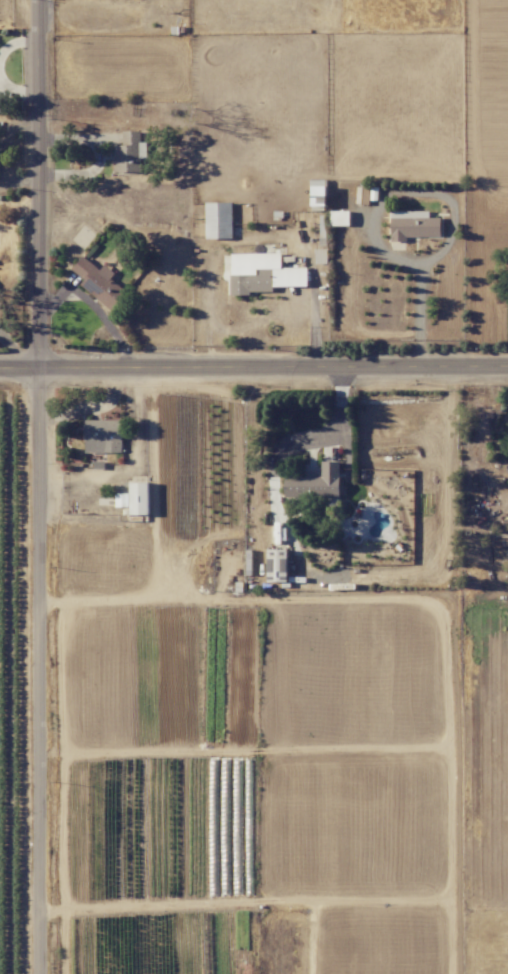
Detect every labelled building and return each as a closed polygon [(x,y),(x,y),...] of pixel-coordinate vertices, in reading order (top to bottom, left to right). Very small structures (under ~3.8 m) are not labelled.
[(122,131),(122,145),(113,145),(114,173),(141,172),(140,158),(146,158),(146,142),(141,142),(140,131),(122,131)] [(369,204),(370,187),(357,187),(356,204),(369,204)] [(205,203),(205,238),(232,238),(231,202),(205,203)] [(350,225),(349,211),(330,211),(330,226),(350,225)] [(429,211),(389,211),(390,241),(406,241),(406,237),(441,236),(440,217),(429,218),(429,211)] [(231,253),(231,293),(273,293),(272,286),(307,286),(307,267),(281,268),(281,253),(231,253)] [(80,285),(112,311),(127,292),(110,279),(114,273),(103,264),(99,269),(82,256),(71,269),(84,279),(80,285)] [(84,452),(121,453),(121,420),(85,420),(84,452)] [(339,496),(339,461),(321,461),(321,476),(284,477),(285,497),(339,496)] [(130,515),(148,514),(148,482),(129,482),(130,515)] [(115,507),(128,507),(127,493),(115,494),(115,507)] [(287,549),(267,549),(267,581),(287,581),(287,549)]
